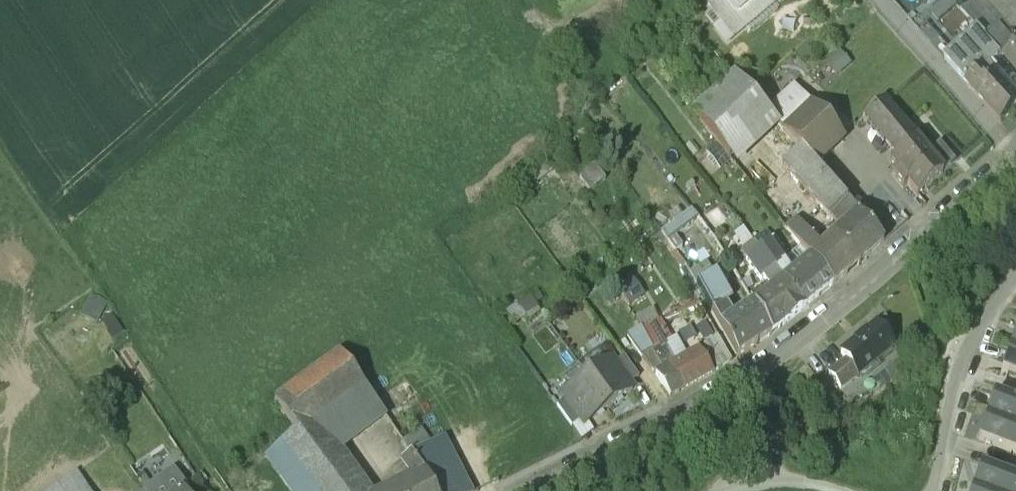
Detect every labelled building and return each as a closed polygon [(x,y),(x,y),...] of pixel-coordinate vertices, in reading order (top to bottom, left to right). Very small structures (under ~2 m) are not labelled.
[(709,7),(721,21),(715,27),(725,39),(731,33),(771,0),(717,0),(709,7)] [(927,8),(936,18),(955,0),(936,0),(927,8)] [(980,0),(967,0),(957,8),(973,27),(1000,54),(1011,65),(1015,61),(1015,44),(1014,42),(1011,46),(1000,35),(993,28),(1001,22),(980,0)] [(1001,22),(993,28),(1000,35),(1015,20),(1015,0),(980,0),(1001,22)] [(1007,83),(997,71),(993,75),(985,67),(989,63),(1000,54),(973,27),(942,53),(999,117),(1015,103),(1015,93),(1007,83)] [(733,71),(700,35),(684,50),(717,86),(733,71)] [(997,71),(989,63),(985,67),(993,75),(997,71)] [(751,91),(733,71),(717,86),(704,97),(693,107),(738,162),(781,123),(767,108),(751,91)] [(776,100),(760,83),(751,91),(767,108),(776,100)] [(776,100),(767,108),(781,123),(784,127),(811,101),(794,83),(776,100)] [(697,88),(686,99),(693,107),(704,97),(697,88)] [(918,135),(885,97),(862,117),(895,154),(918,135)] [(844,136),(811,101),(784,127),(783,128),(799,146),(801,145),(816,162),(844,136)] [(918,135),(895,154),(888,159),(894,166),(891,169),(904,183),(907,180),(916,191),(945,166),(929,148),(918,135)] [(940,138),(929,148),(945,166),(956,156),(940,138)] [(816,162),(801,145),(799,146),(766,175),(789,202),(808,185),(842,223),(859,208),(816,162)] [(596,162),(579,174),(589,188),(606,176),(596,162)] [(667,233),(700,212),(693,202),(660,223),(667,233)] [(859,208),(842,223),(834,230),(858,258),(884,235),(859,208)] [(858,258),(834,230),(809,249),(833,279),(858,258)] [(790,265),(770,235),(760,242),(781,272),(790,265)] [(781,272),(760,242),(744,254),(760,275),(763,272),(769,281),(781,272)] [(809,249),(790,265),(781,272),(804,304),(833,279),(809,249)] [(713,263),(695,274),(711,300),(724,293),(730,289),(713,263)] [(634,269),(620,276),(629,295),(644,287),(634,269)] [(804,304),(781,272),(769,281),(755,293),(775,325),(804,304)] [(529,289),(508,302),(517,315),(538,301),(529,289)] [(734,307),(724,293),(711,300),(719,317),(734,307)] [(734,307),(719,317),(739,348),(773,326),(753,295),(734,307)] [(90,300),(78,320),(95,329),(106,308),(90,300)] [(896,321),(885,308),(878,315),(888,327),(896,321)] [(660,313),(642,322),(653,342),(664,335),(671,330),(660,313)] [(888,327),(878,315),(850,337),(867,359),(895,336),(888,327)] [(109,319),(99,326),(112,346),(122,339),(109,319)] [(719,326),(704,336),(719,360),(733,351),(719,326)] [(684,350),(671,330),(664,335),(676,354),(684,350)] [(867,359),(850,337),(842,343),(846,348),(860,365),(867,359)] [(684,350),(676,354),(671,357),(685,379),(714,363),(700,341),(684,350)] [(625,348),(616,355),(630,375),(640,369),(625,348)] [(860,365),(846,348),(828,363),(842,380),(860,365)] [(910,362),(900,349),(886,361),(896,374),(910,362)] [(271,398),(295,430),(340,490),(370,490),(373,488),(343,448),(386,416),(338,350),(271,398)] [(1009,350),(1000,372),(1015,378),(1015,352),(1009,350)] [(616,355),(612,351),(588,368),(610,398),(634,380),(630,375),(616,355)] [(685,379),(671,357),(657,365),(671,387),(685,379)] [(610,398),(588,368),(564,386),(567,390),(582,411),(586,415),(610,398)] [(582,411),(567,390),(558,397),(573,418),(582,411)] [(993,395),(985,418),(1015,428),(1015,404),(993,395)] [(985,418),(977,440),(1015,454),(1015,428),(985,418)] [(295,430),(263,454),(291,490),(340,490),(295,430)] [(413,447),(424,467),(437,490),(465,490),(473,487),(445,432),(413,447)] [(424,467),(413,447),(398,458),(408,470),(411,469),(413,473),(424,467)] [(408,470),(388,480),(393,490),(437,490),(424,467),(413,473),(411,469),(408,470)] [(980,467),(971,489),(976,490),(1015,490),(1015,480),(980,467)] [(142,489),(143,490),(182,490),(183,490),(187,488),(173,468),(142,489)] [(75,471),(45,490),(88,490),(75,471)] [(373,488),(374,490),(393,490),(388,480),(373,488)]
